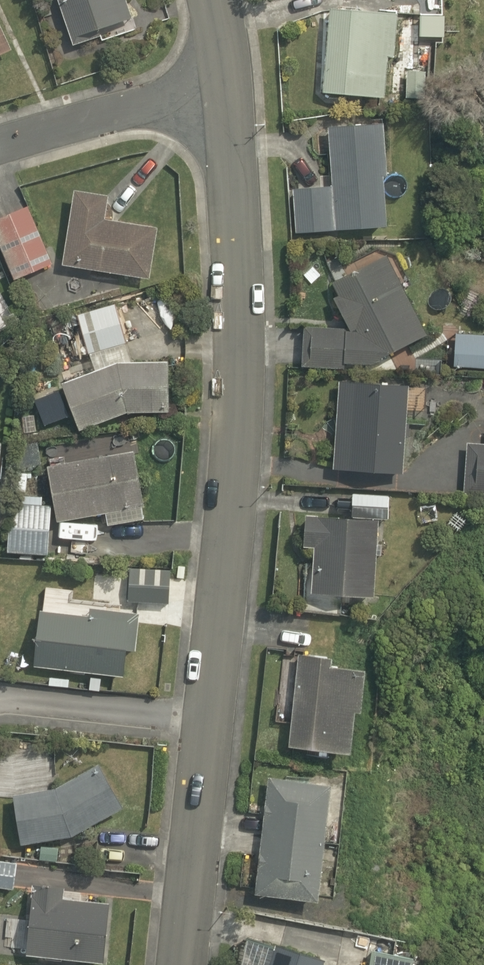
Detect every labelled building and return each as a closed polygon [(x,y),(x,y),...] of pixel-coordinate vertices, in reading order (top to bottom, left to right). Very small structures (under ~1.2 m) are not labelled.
[(123,0),(62,0),(71,33),(127,16),(123,0)] [(328,4),(321,90),(384,95),(387,55),(393,56),(397,10),(328,4)] [(0,17),(0,53),(13,47),(0,17)] [(291,183),(294,231),(383,225),(376,118),(327,121),(331,181),(291,183)] [(108,190),(74,185),(63,264),(148,275),(156,221),(105,214),(108,190)] [(0,211),(0,247),(12,280),(53,264),(29,200),(0,211)] [(419,329),(388,248),(330,280),(344,325),(300,323),(298,361),(373,364),(419,329)] [(79,424),(124,410),(161,406),(164,361),(135,360),(115,299),(49,321),(56,346),(83,337),(92,366),(63,375),(79,424)] [(449,364),(483,365),(483,329),(450,328),(449,364)] [(406,382),(340,377),(333,466),(399,472),(406,382)] [(464,440),(462,493),(483,494),(483,440),(464,440)] [(129,450),(47,467),(57,519),(102,510),(105,525),(143,517),(129,450)] [(15,474),(14,500),(9,499),(7,551),(50,553),(52,503),(44,503),(45,475),(15,474)] [(313,552),(310,589),(373,594),(378,527),(385,528),(387,503),(350,500),(349,513),(304,509),(301,551),(313,552)] [(168,566),(131,564),(129,603),(166,605),(168,566)] [(136,613),(38,607),(33,668),(121,674),(122,661),(133,661),(136,613)] [(289,721),(287,741),(351,747),(360,661),(328,658),(329,649),(302,646),(299,673),(279,671),(274,720),(289,721)] [(121,805),(96,762),(55,786),(14,793),(22,842),(74,834),(121,805)] [(313,905),(330,781),(268,773),(252,897),(313,905)] [(0,857),(0,889),(14,890),(16,859),(0,857)] [(105,958),(110,898),(62,894),(63,884),(30,881),(25,951),(105,958)] [(430,955),(395,949),(398,937),(374,933),(368,964),(428,964),(430,955)] [(325,955),(278,941),(271,964),(322,964),(325,955)]
